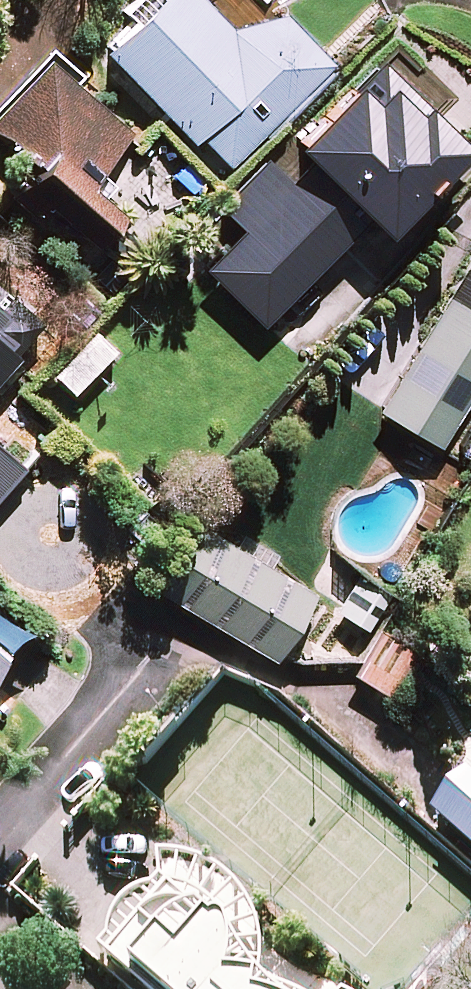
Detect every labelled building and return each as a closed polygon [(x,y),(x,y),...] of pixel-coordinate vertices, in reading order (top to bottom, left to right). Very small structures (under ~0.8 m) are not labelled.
[(281,2),(248,36),(211,0),(134,0),(99,36),(232,165),(337,57),(281,2)] [(50,45),(0,102),(0,130),(33,158),(6,188),(34,212),(51,193),(96,232),(123,201),(88,170),(134,118),(50,45)] [(378,200),(393,214),(468,131),(394,61),(377,79),(355,59),(295,123),(319,143),(378,200)] [(295,285),(378,200),(319,143),(236,228),(295,285)] [(374,402),(441,441),(470,389),(470,236),(374,402)] [(9,299),(0,291),(0,309),(9,299)] [(17,349),(0,334),(0,369),(17,349)] [(31,460),(0,434),(0,497),(31,460)] [(314,583),(192,510),(151,576),(274,650),(314,583)] [(366,624),(387,587),(357,570),(336,606),(366,624)] [(412,649),(376,632),(356,676),(391,693),(412,649)] [(434,809),(470,841),(470,768),(434,809)] [(186,851),(103,946),(151,988),(344,988),(186,851)]
